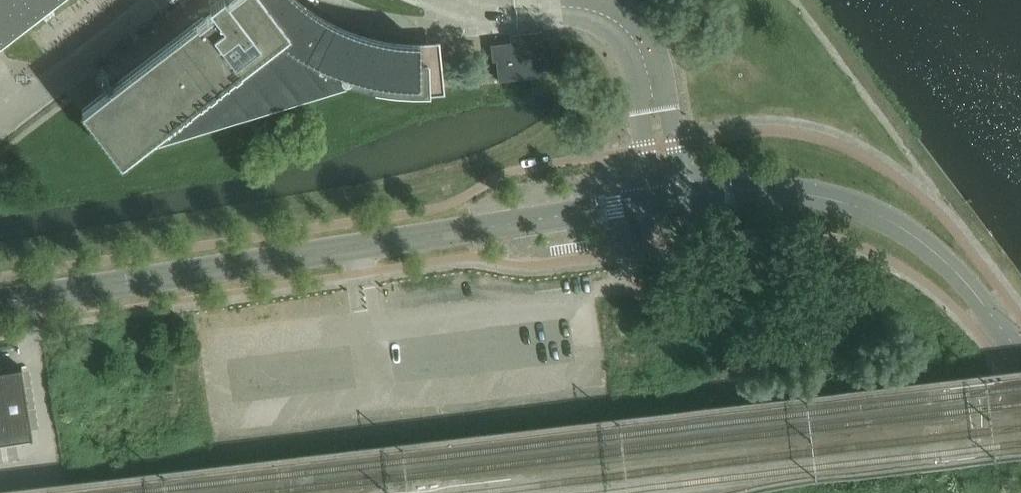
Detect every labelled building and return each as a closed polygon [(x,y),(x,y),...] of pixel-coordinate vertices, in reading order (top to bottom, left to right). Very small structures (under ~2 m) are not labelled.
[(1,48),(63,0),(0,0),(0,47),(1,48)] [(83,109),(118,155),(122,161),(130,155),(139,148),(346,85),(347,84),(349,84),(353,85),(356,86),(359,87),(362,88),(366,89),(369,89),(372,90),(375,91),(379,91),(383,92),(387,93),(390,93),(394,93),(398,94),(402,94),(405,94),(409,94),(412,94),(416,95),(419,95),(422,95),(425,95),(428,94),(431,94),(435,94),(438,94),(445,93),(440,41),(418,43),(397,41),(376,38),(355,32),(335,23),(316,13),(300,0),(217,0),(210,5),(215,11),(205,18),(203,17),(117,83),(110,88),(107,91),(103,94),(83,109)] [(546,60),(545,55),(549,55),(548,42),(495,48),(497,61),(496,61),(499,81),(533,77),(535,76),(537,76),(539,74),(540,73),(541,72),(542,71),(543,70),(544,68),(545,67),(545,66),(545,64),(546,61),(546,60)] [(0,371),(0,444),(33,438),(22,367),(0,371)]
